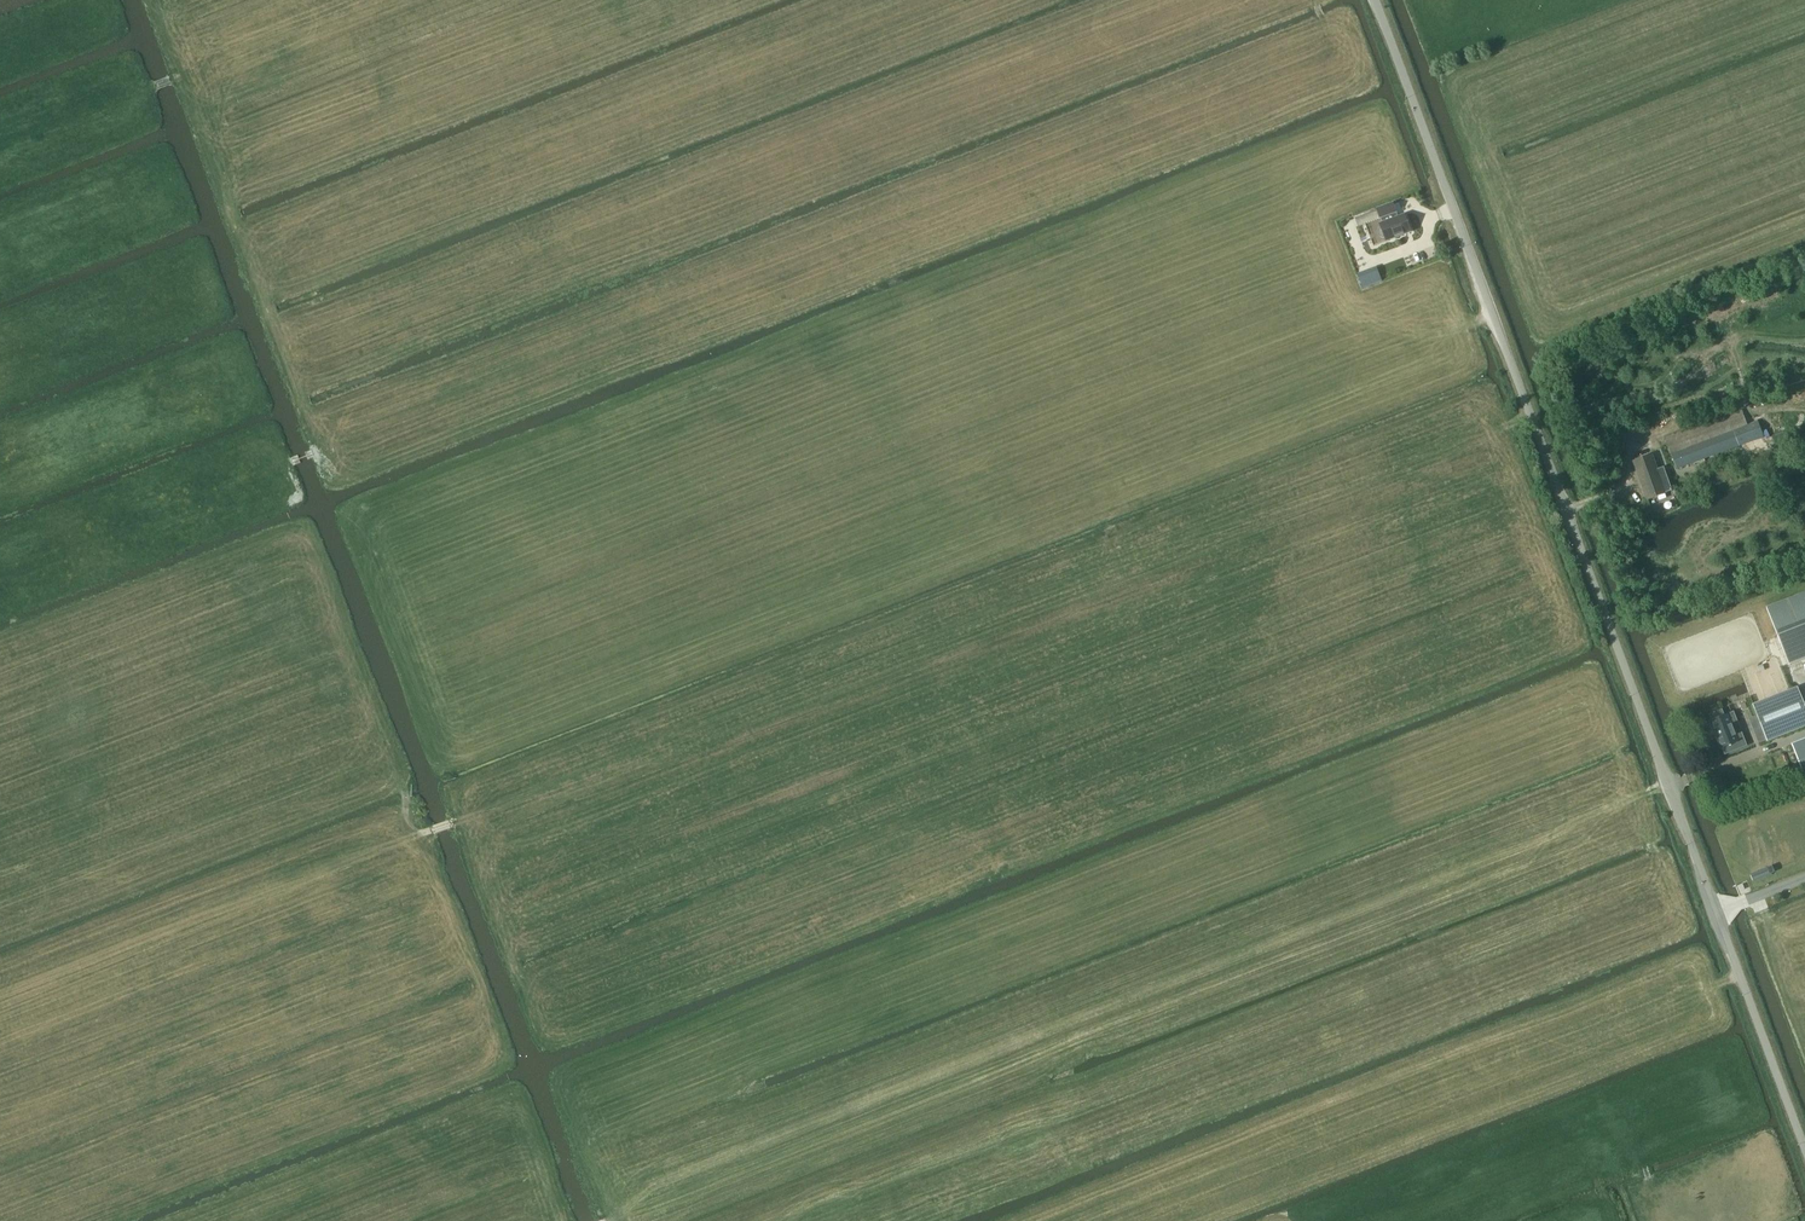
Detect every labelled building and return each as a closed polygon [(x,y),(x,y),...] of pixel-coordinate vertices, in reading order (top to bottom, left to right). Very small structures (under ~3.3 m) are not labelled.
[(1380,229),(1379,232),(1379,234),(1380,236),(1383,238),(1385,237),(1387,241),(1411,232),(1405,215),(1397,218),(1395,213),(1397,212),(1395,207),(1393,203),(1377,209),(1379,214),(1383,223),(1380,224),(1382,228),(1380,229)] [(1370,270),(1358,274),(1363,288),(1375,283),(1370,270)] [(1743,410),(1666,438),(1677,469),(1740,446),(1764,437),(1758,421),(1748,425),(1743,410)] [(1653,454),(1633,461),(1647,500),(1673,491),(1664,467),(1658,469),(1653,454)] [(1767,608),(1790,665),(1804,659),(1804,593),(1767,608)] [(1799,688),(1754,706),(1768,742),(1804,727),(1804,704),(1799,688)] [(1723,710),(1709,715),(1711,722),(1715,733),(1716,733),(1722,749),(1725,755),(1739,750),(1738,746),(1744,744),(1742,737),(1733,714),(1725,716),(1723,710)] [(1792,744),(1804,777),(1804,739),(1792,744)]
